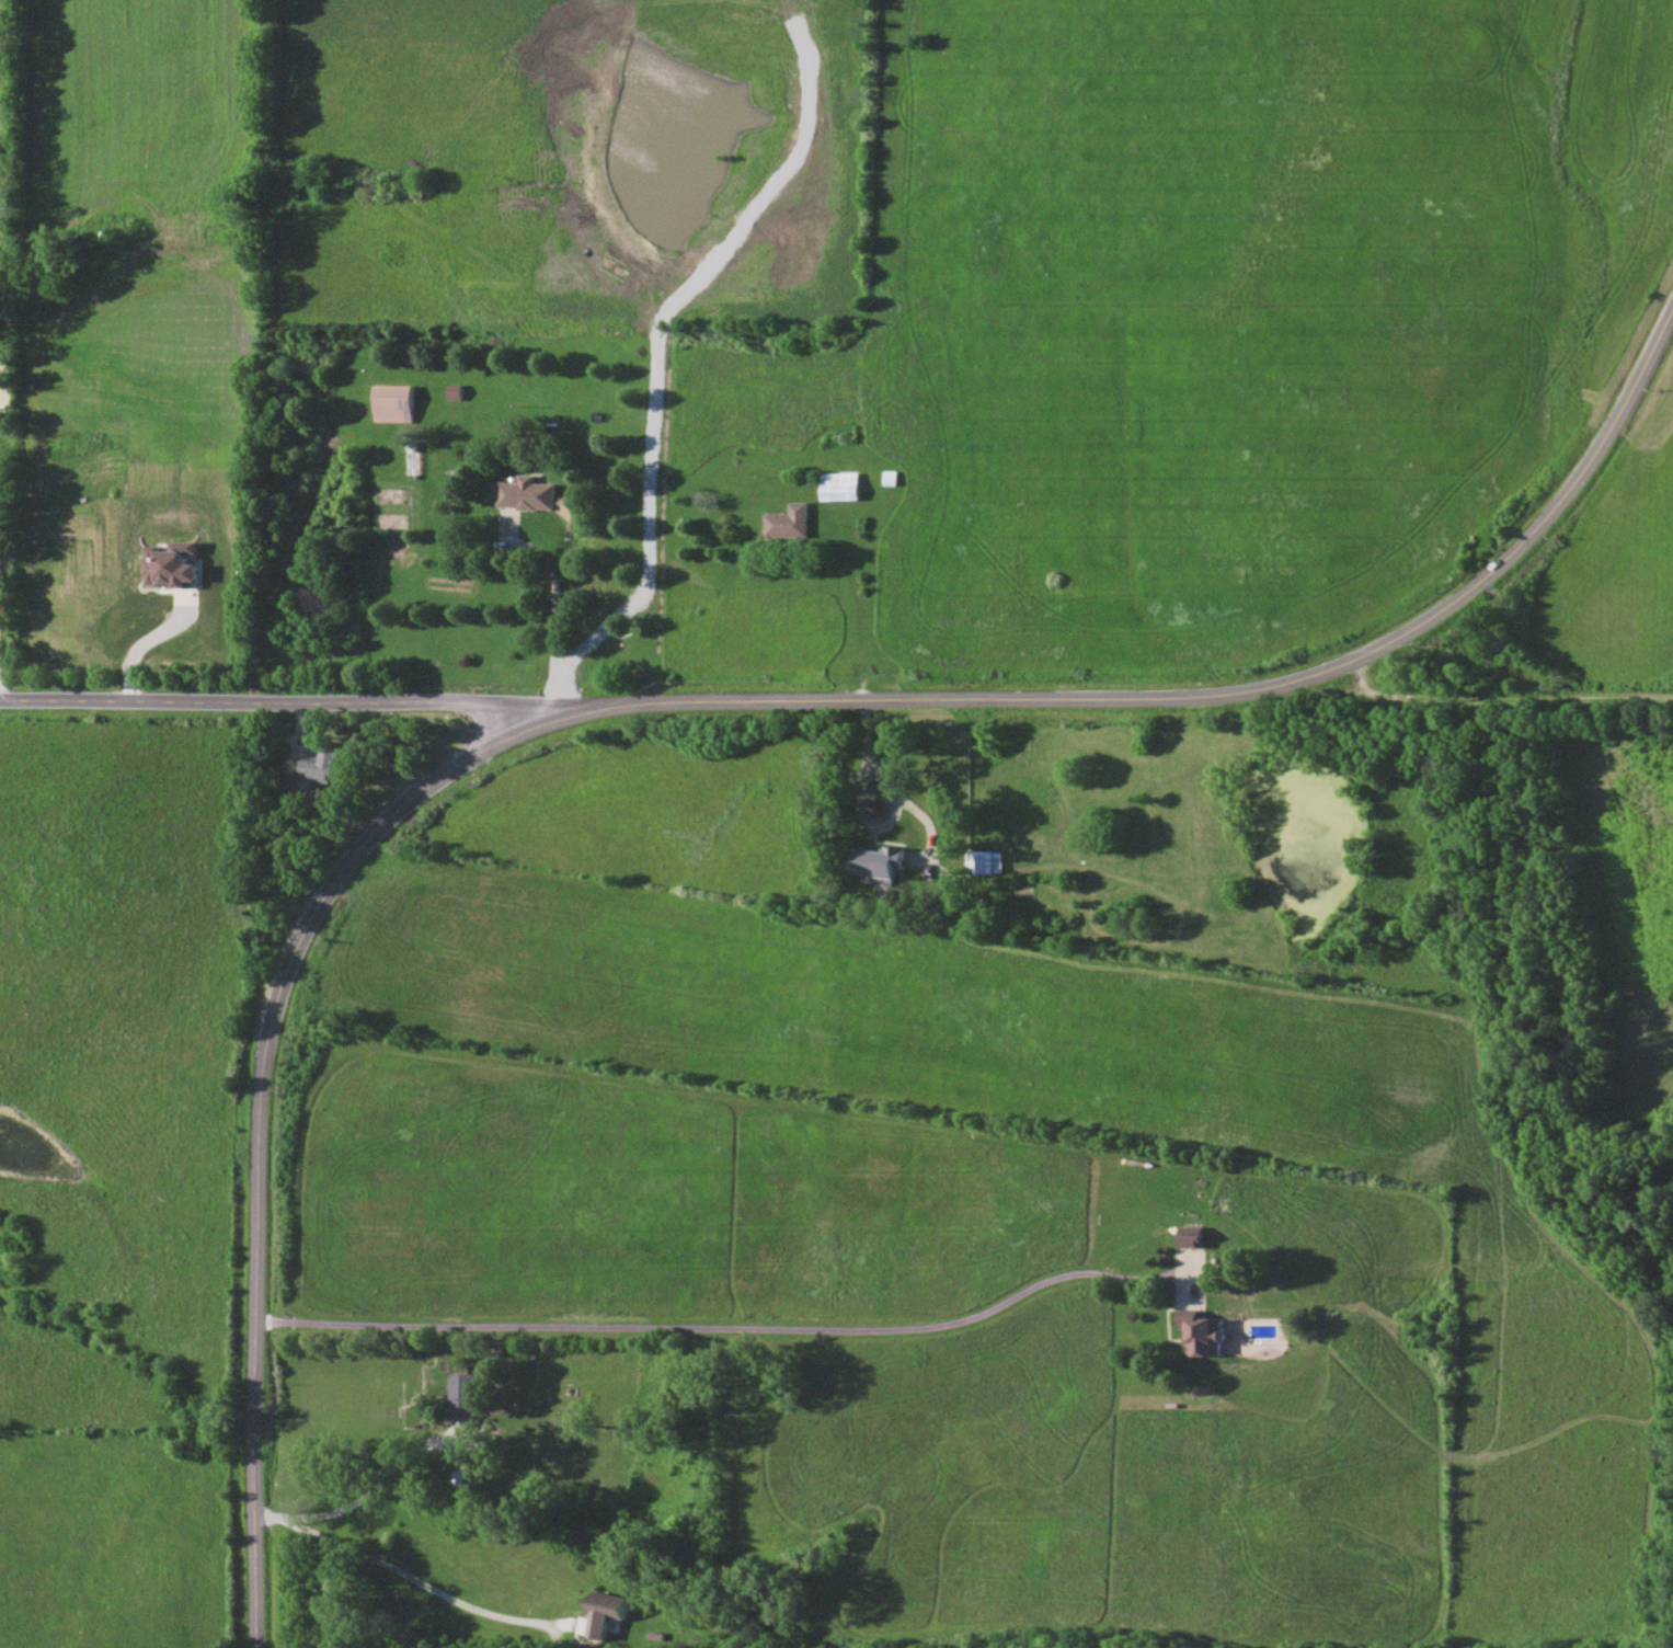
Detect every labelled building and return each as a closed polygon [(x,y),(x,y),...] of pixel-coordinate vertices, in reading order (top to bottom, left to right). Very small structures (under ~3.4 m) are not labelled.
[(13,405),(13,357),(0,357),(0,405),(13,405)] [(412,422),(413,385),(376,385),(375,422),(412,422)] [(500,481),(499,508),(555,509),(556,484),(534,483),(535,475),(519,475),(519,482),(500,481)] [(811,537),(810,502),(791,503),(792,513),(767,513),(768,538),(811,537)] [(200,586),(200,564),(191,564),(191,555),(199,555),(199,543),(147,542),(146,586),(200,586)] [(340,782),(344,744),(320,741),(318,757),(304,755),(301,777),(340,782)] [(851,878),(894,883),(896,868),(902,869),(904,850),(854,845),(851,878)] [(1205,1227),(1182,1227),(1182,1247),(1205,1247),(1205,1227)] [(1222,1318),(1200,1318),(1200,1310),(1183,1310),(1182,1330),(1189,1330),(1189,1355),(1221,1356),(1222,1318)] [(452,1416),(478,1416),(477,1374),(451,1374),(452,1416)] [(607,1640),(611,1617),(625,1620),(630,1598),(595,1591),(587,1636),(607,1640)]
